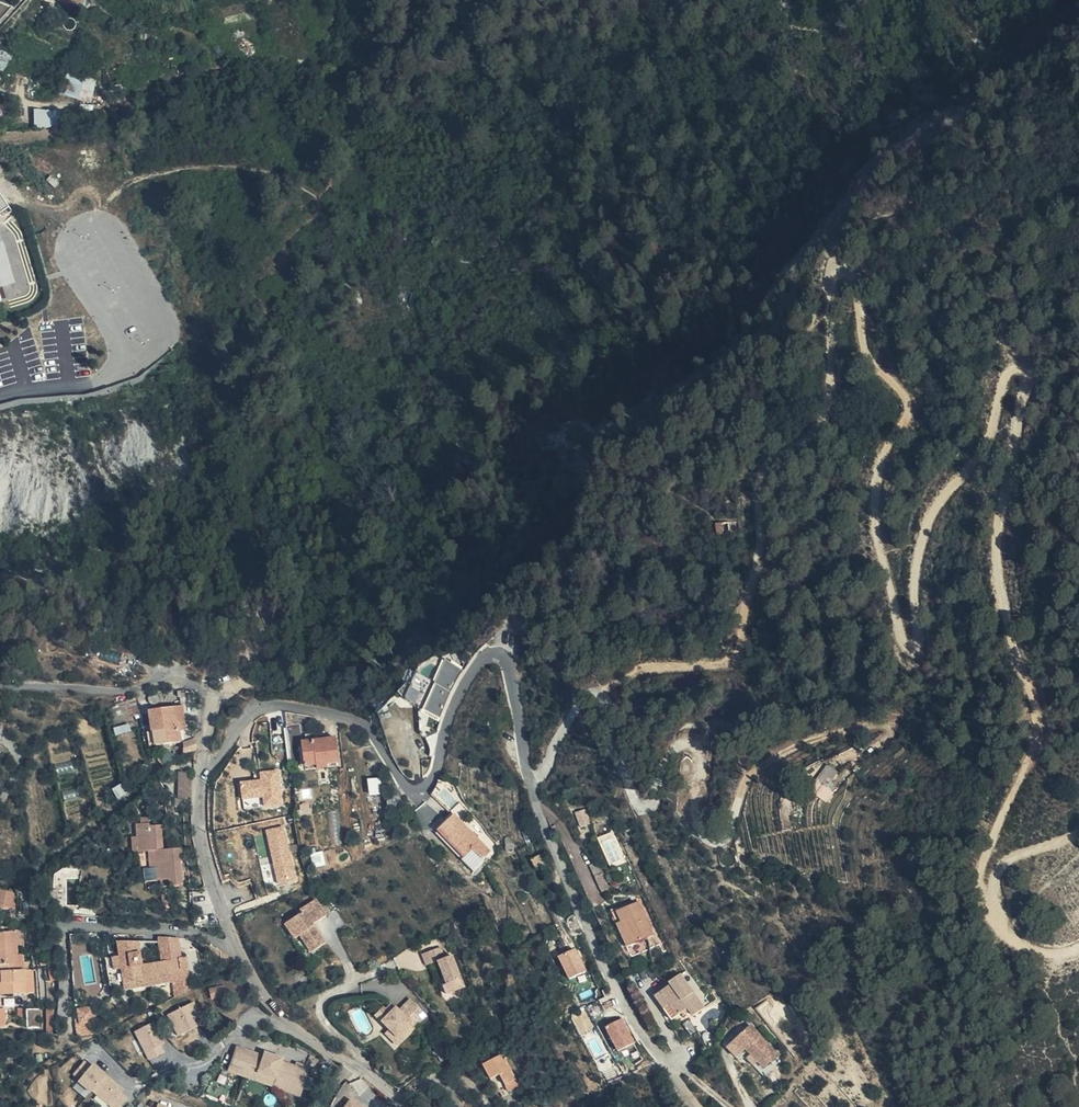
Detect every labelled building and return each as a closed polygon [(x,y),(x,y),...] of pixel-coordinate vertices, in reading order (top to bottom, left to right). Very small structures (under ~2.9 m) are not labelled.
[(12,54),(0,49),(0,50),(0,68),(5,70),(12,54)] [(67,78),(68,73),(51,69),(47,86),(65,89),(66,85),(71,86),(72,79),(67,78)] [(35,110),(35,126),(68,125),(68,109),(35,110)] [(5,303),(1,291),(19,285),(7,244),(0,247),(0,305),(5,303)] [(463,676),(444,667),(434,689),(435,689),(423,714),(440,723),(450,696),(463,676)] [(435,684),(425,680),(415,704),(425,709),(435,684)] [(182,693),(182,700),(182,706),(195,706),(196,706),(196,696),(187,693),(182,693)] [(109,707),(111,715),(113,720),(138,714),(137,698),(132,699),(109,707)] [(176,730),(175,709),(150,710),(151,733),(153,733),(154,745),(179,745),(179,734),(179,730),(176,730)] [(183,728),(184,725),(183,709),(175,709),(176,730),(179,730),(179,734),(184,733),(183,728)] [(345,757),(343,733),(310,737),(312,764),(324,763),(324,759),(345,757)] [(185,740),(186,751),(198,750),(197,739),(185,740)] [(186,766),(184,792),(196,793),(198,767),(186,766)] [(261,779),(242,781),(243,803),(264,801),(265,807),(284,806),(281,769),(260,770),(261,779)] [(818,783),(830,787),(834,775),(822,771),(818,783)] [(125,787),(132,783),(129,774),(119,780),(125,787)] [(370,779),(371,794),(383,794),(382,778),(370,779)] [(502,849),(465,812),(450,828),(476,855),(485,846),(495,856),(502,849)] [(172,871),(173,878),(186,877),(184,841),(167,843),(166,818),(154,819),(154,817),(145,817),(140,818),(141,830),(143,845),(152,844),(158,844),(159,861),(154,861),(148,861),(149,873),(166,872),(172,871)] [(581,818),(578,818),(572,820),(575,831),(584,829),(581,818)] [(289,824),(271,827),(283,881),(301,878),(289,824)] [(609,864),(622,860),(613,833),(601,837),(609,864)] [(606,887),(617,881),(609,866),(604,869),(598,858),(592,861),(606,887)] [(23,901),(25,881),(5,878),(2,897),(23,901)] [(661,927),(642,891),(615,905),(634,941),(661,927)] [(331,911),(320,895),(305,906),(306,908),(290,919),(300,935),(306,932),(316,948),(329,939),(317,920),(331,911)] [(11,983),(31,981),(29,952),(24,952),(23,944),(22,921),(0,922),(0,925),(1,934),(0,934),(0,952),(0,954),(7,953),(7,959),(8,972),(7,972),(8,983),(11,983)] [(174,990),(199,977),(195,954),(188,956),(187,948),(189,947),(188,946),(185,926),(166,926),(166,951),(145,955),(145,931),(124,931),(124,946),(117,946),(117,959),(124,959),(125,979),(173,975),(174,990)] [(448,953),(444,943),(425,949),(430,961),(440,957),(452,988),(463,983),(464,976),(455,950),(448,953)] [(582,948),(564,956),(575,979),(579,977),(583,984),(592,979),(589,974),(594,971),(582,948)] [(0,954),(0,957),(2,983),(8,983),(7,972),(8,972),(7,959),(7,953),(0,954)] [(675,981),(691,1006),(692,1004),(698,1012),(709,1004),(685,971),(673,979),(675,981)] [(220,994),(234,991),(232,980),(218,983),(220,994)] [(682,1012),(691,1006),(675,981),(665,988),(682,1012)] [(676,1016),(682,1012),(665,988),(659,992),(676,1016)] [(413,1018),(417,1022),(429,1010),(414,994),(402,1006),(398,1003),(385,1016),(392,1024),(400,1032),(413,1018)] [(91,996),(76,996),(76,1007),(91,1007),(91,996)] [(385,1016),(398,1003),(395,999),(388,1005),(385,1002),(377,1009),(385,1016)] [(193,1002),(167,1016),(178,1037),(194,1028),(191,1023),(194,1022),(193,1020),(200,1017),(193,1002)] [(79,1019),(86,1018),(86,1015),(95,1014),(94,1006),(78,1008),(79,1019)] [(676,1027),(692,1017),(688,1010),(672,1020),(676,1027)] [(400,1039),(417,1022),(413,1018),(400,1032),(392,1024),(389,1028),(400,1039)] [(629,1018),(612,1025),(625,1050),(641,1042),(629,1018)] [(750,1046),(756,1051),(762,1058),(769,1065),(775,1059),(777,1060),(784,1053),(754,1022),(736,1040),(746,1050),(750,1046)] [(153,1023),(135,1033),(149,1061),(163,1054),(159,1046),(161,1045),(159,1040),(161,1039),(153,1023)] [(741,1054),(746,1050),(736,1040),(732,1045),(741,1054)] [(248,1063),(246,1069),(279,1081),(307,1091),(317,1063),(303,1058),(302,1061),(288,1057),(289,1053),(272,1047),(271,1051),(243,1041),(237,1059),(248,1063)] [(515,1079),(519,1084),(521,1088),(528,1082),(502,1049),(497,1053),(500,1056),(481,1070),(490,1082),(498,1077),(506,1086),(515,1079)] [(198,1062),(201,1053),(195,1051),(191,1059),(198,1062)] [(762,1058),(756,1051),(752,1055),(758,1062),(762,1058)] [(210,1057),(201,1053),(198,1062),(207,1065),(210,1057)] [(235,1065),(246,1069),(248,1063),(237,1059),(235,1065)] [(86,1063),(75,1075),(82,1081),(79,1083),(92,1094),(93,1092),(111,1106),(123,1106),(128,1100),(122,1095),(125,1092),(110,1080),(108,1082),(105,1079),(107,1077),(94,1066),(92,1069),(86,1063)] [(510,1091),(519,1084),(515,1079),(506,1086),(510,1091)] [(371,1106),(356,1096),(348,1106),(371,1106)]
